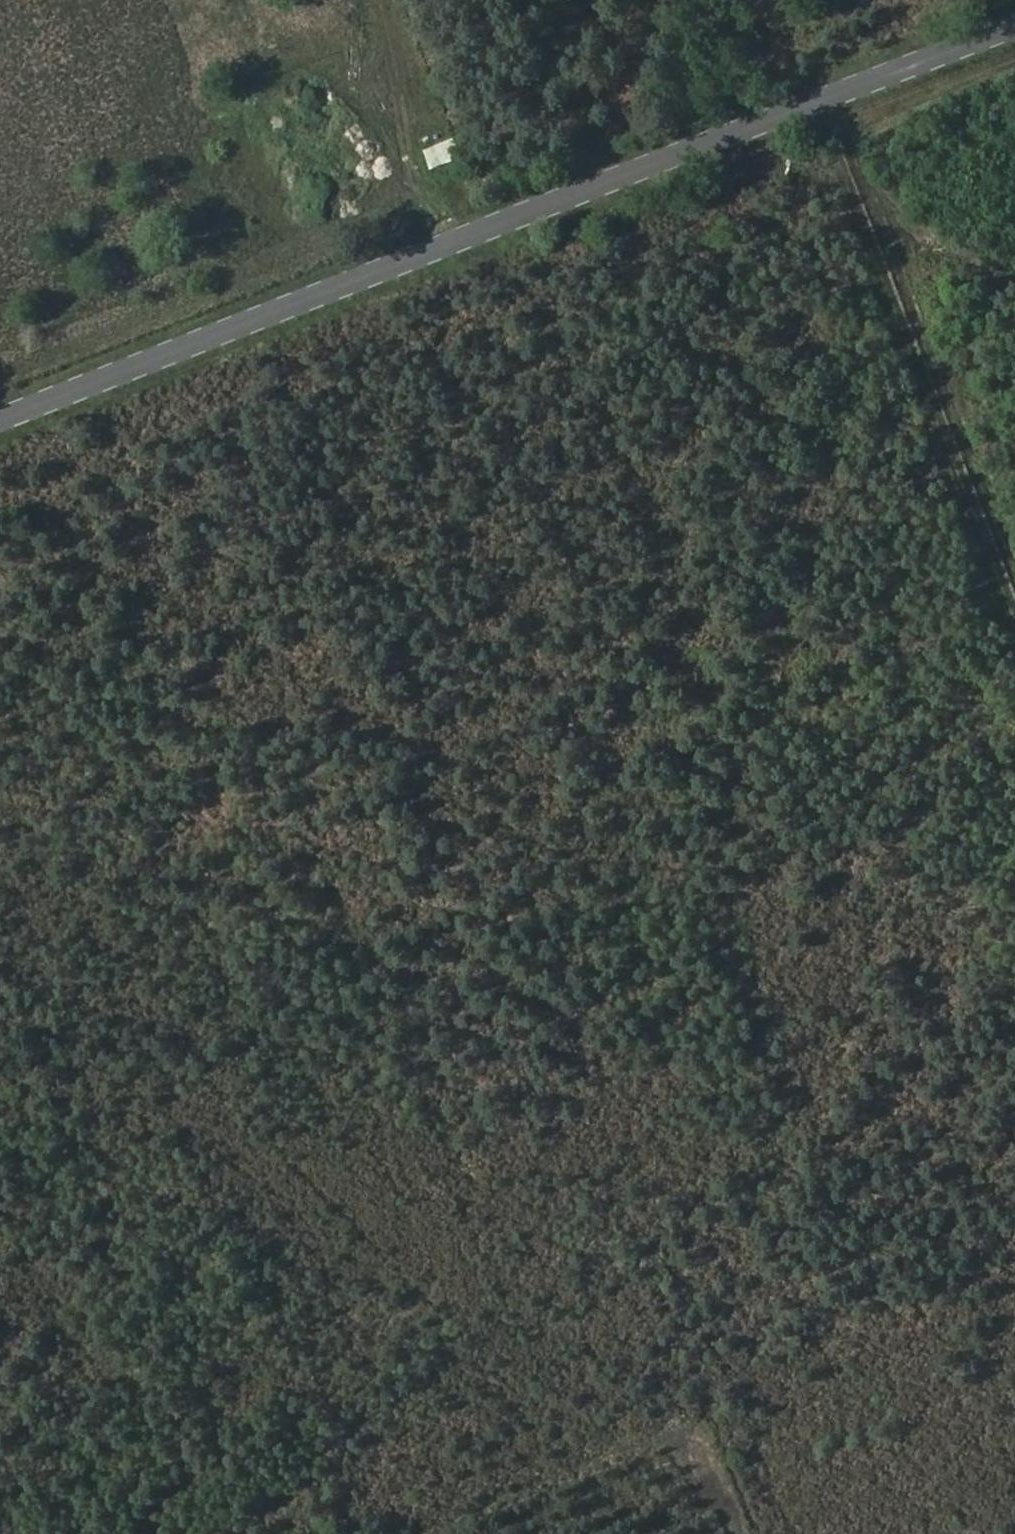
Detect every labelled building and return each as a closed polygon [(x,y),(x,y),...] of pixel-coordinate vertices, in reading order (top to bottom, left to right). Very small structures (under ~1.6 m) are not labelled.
[(421,147),(426,168),(459,160),(453,138),(421,147)]
